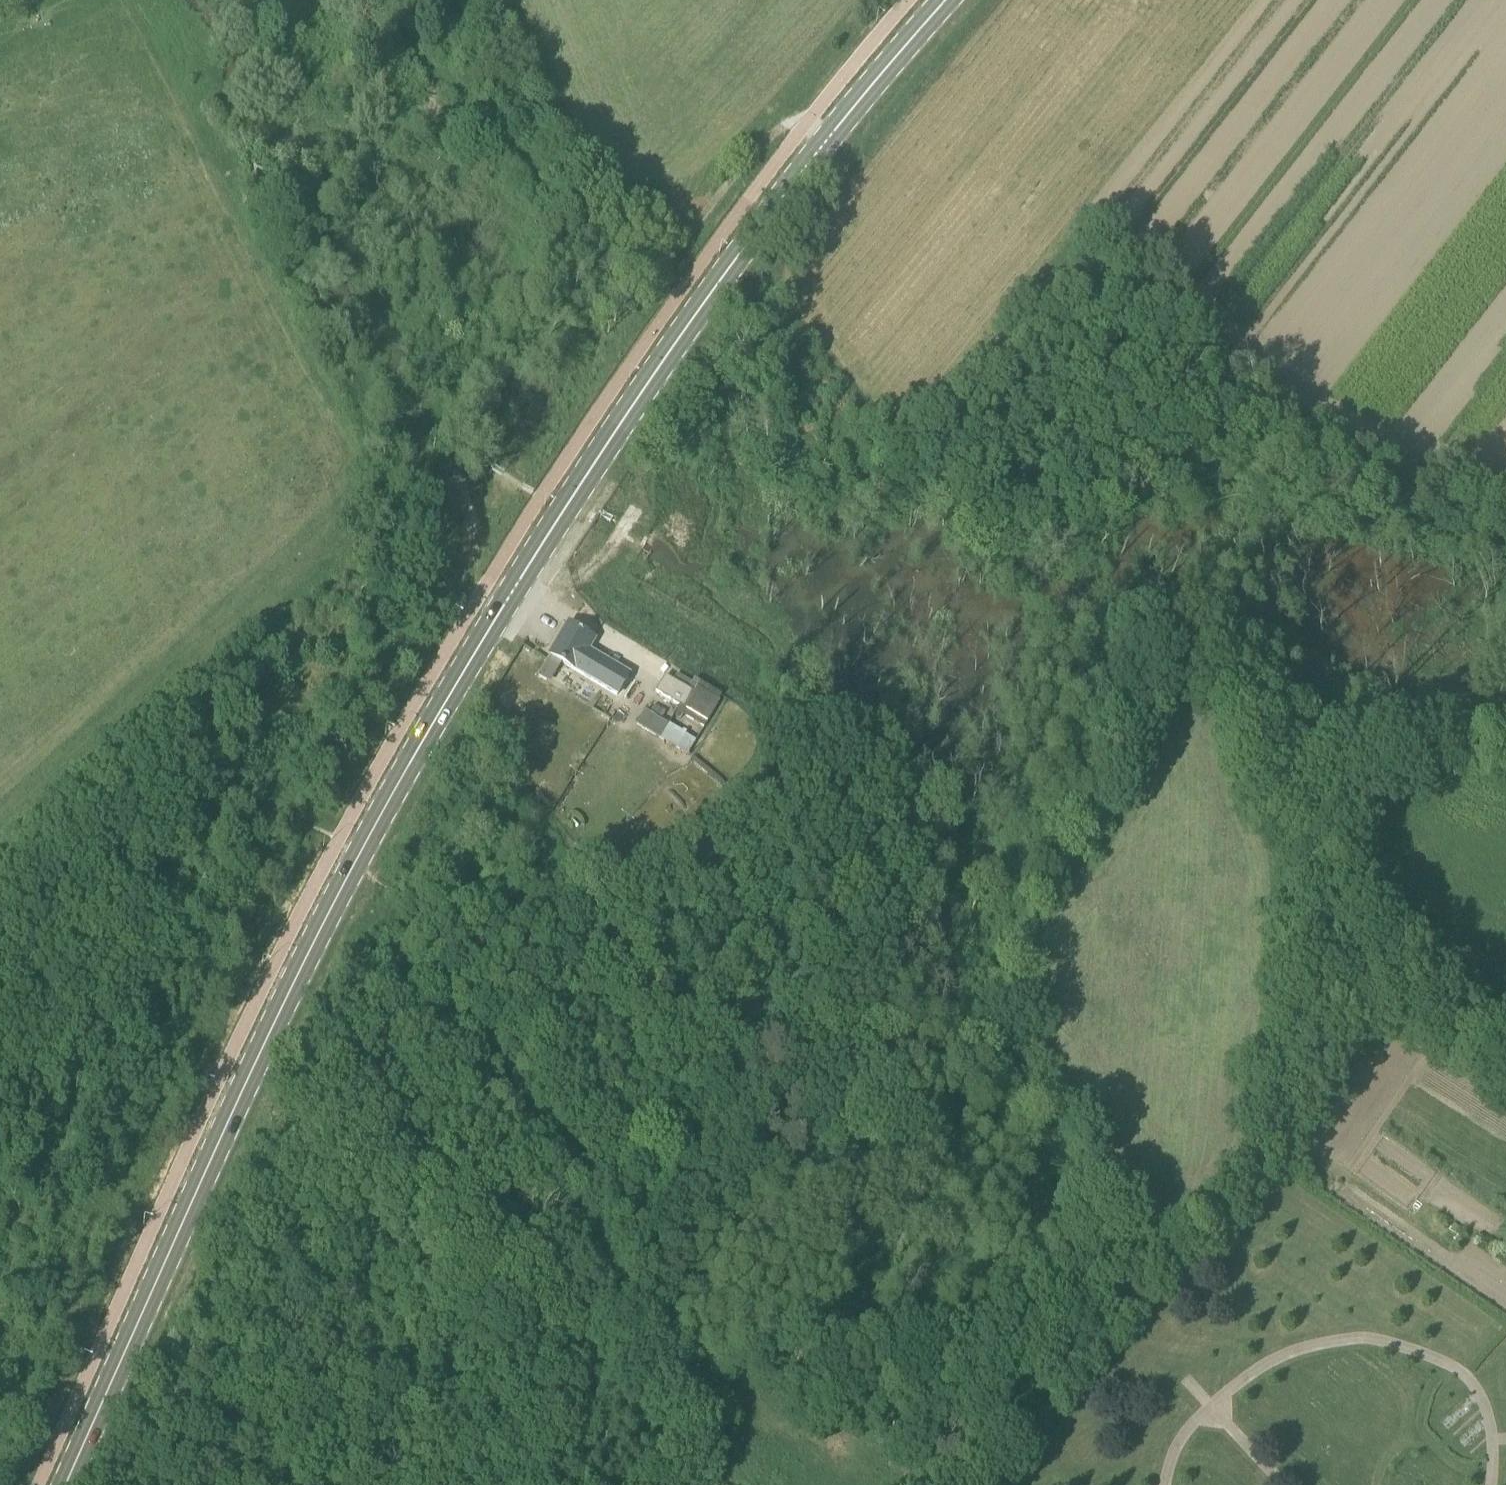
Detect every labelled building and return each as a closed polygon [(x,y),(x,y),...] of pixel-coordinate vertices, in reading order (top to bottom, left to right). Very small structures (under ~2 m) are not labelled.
[(587,651),(594,640),(569,625),(551,656),(559,661),(617,696),(629,676),(587,651)] [(547,681),(559,661),(551,656),(539,676),(547,681)] [(657,692),(686,709),(695,693),(666,676),(657,692)] [(695,693),(686,709),(708,722),(723,697),(701,684),(695,693)] [(654,706),(650,714),(661,721),(665,713),(654,706)] [(644,711),(636,725),(661,739),(669,725),(661,721),(650,714),(644,711)]
